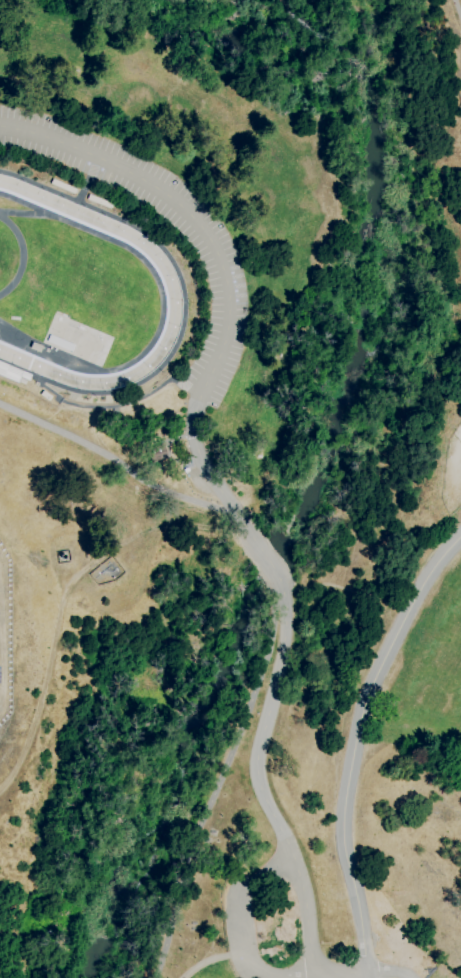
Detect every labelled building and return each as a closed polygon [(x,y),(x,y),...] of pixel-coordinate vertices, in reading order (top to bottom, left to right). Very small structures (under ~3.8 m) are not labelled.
[(49,401),(40,395),(43,391),(52,397),(49,401)] [(152,462),(148,449),(163,444),(168,457),(152,462)]
